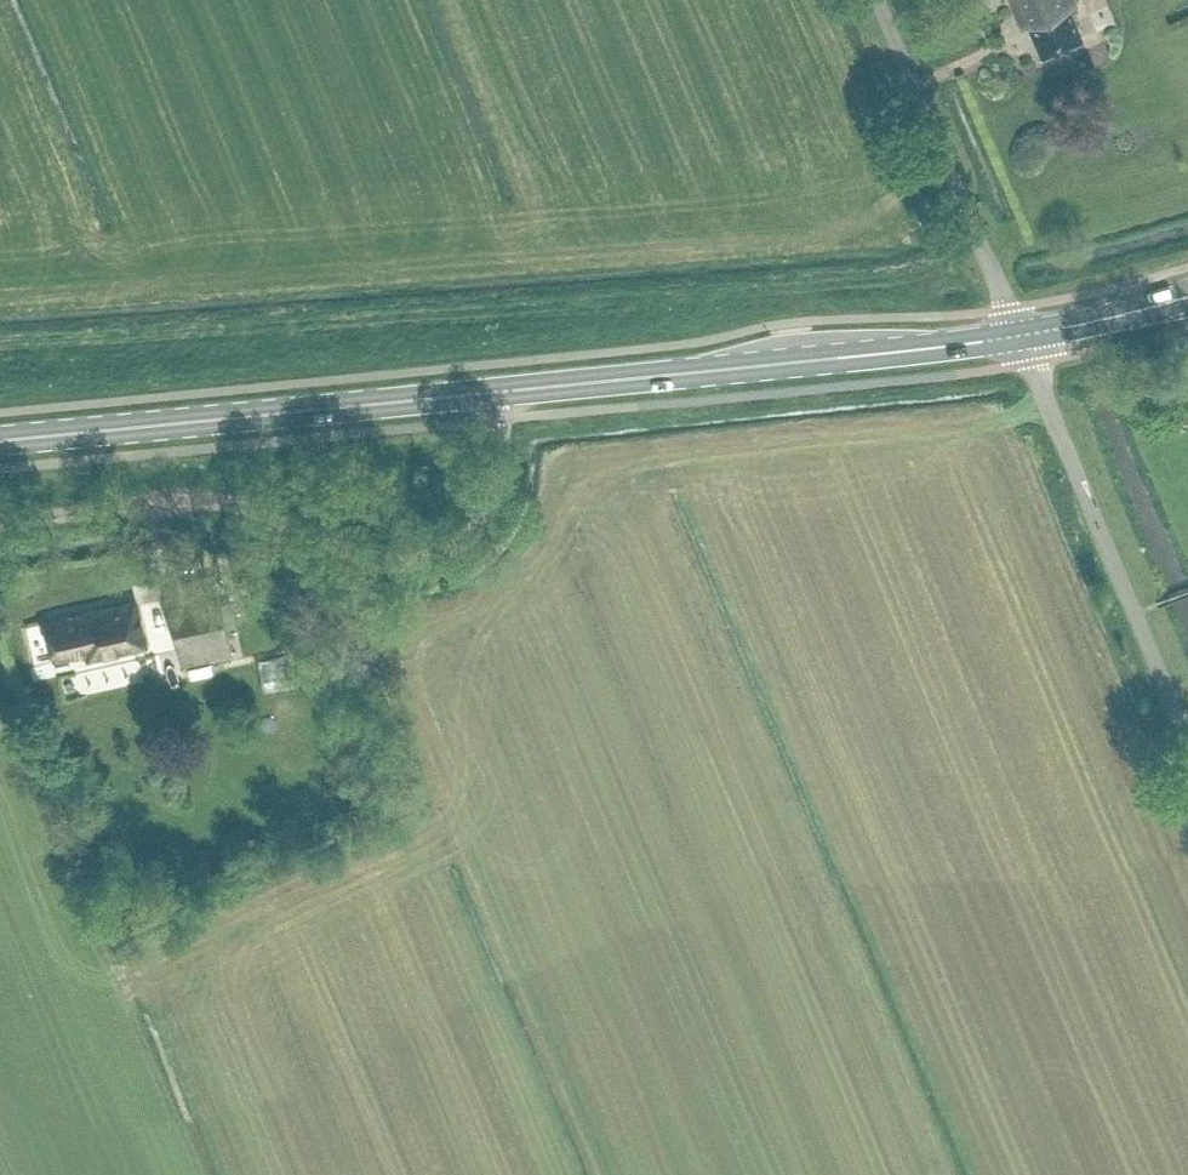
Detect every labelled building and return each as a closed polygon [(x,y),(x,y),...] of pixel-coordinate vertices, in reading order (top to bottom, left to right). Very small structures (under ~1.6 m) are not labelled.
[(1022,24),(1027,22),(1041,54),(1082,36),(1068,5),(1074,2),(1073,0),(1011,0),(1022,24)] [(164,583),(182,662),(233,651),(215,571),(164,583)] [(146,643),(136,597),(77,610),(77,613),(45,620),(53,656),(73,652),(74,657),(83,655),(83,657),(146,643)] [(280,674),(273,646),(254,651),(262,679),(280,674)]
